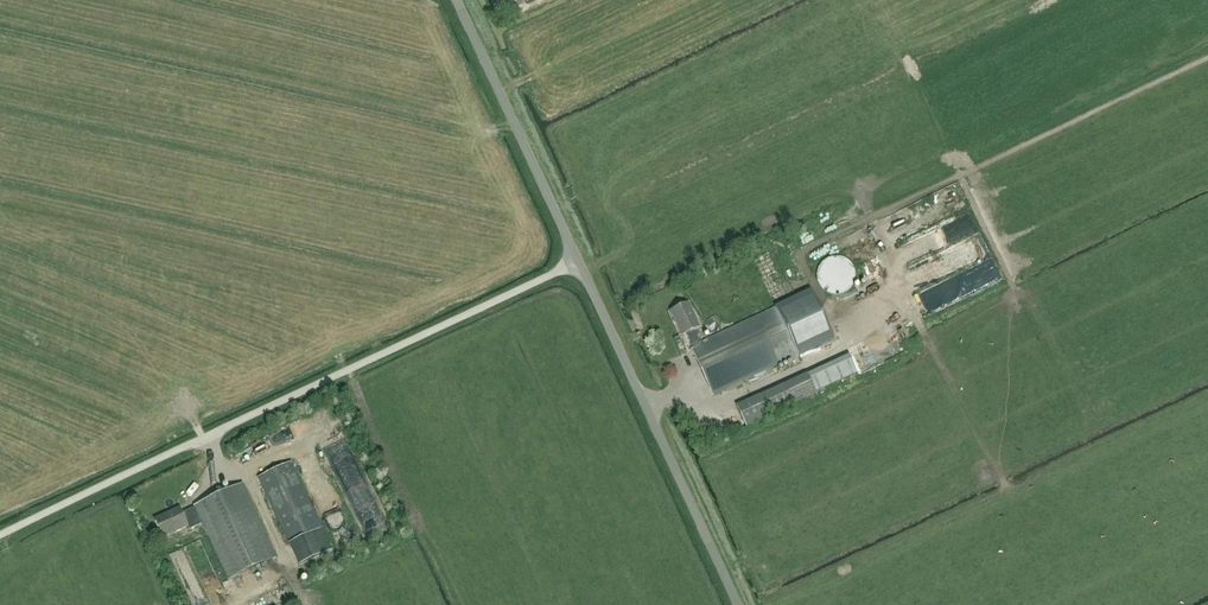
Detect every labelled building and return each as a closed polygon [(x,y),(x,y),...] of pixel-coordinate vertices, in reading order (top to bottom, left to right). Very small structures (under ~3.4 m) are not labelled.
[(833,295),(836,295),(839,295),(842,294),(845,293),(848,291),(850,289),(852,287),(854,284),(855,281),(855,278),(856,274),(855,271),(854,268),(853,265),(851,263),(848,261),(846,259),(843,257),(840,257),(836,256),(833,257),(830,257),(827,259),(824,260),(822,262),(820,265),(818,268),(817,271),(817,274),(817,277),(817,280),(818,283),(820,286),(822,289),(824,291),(827,293),(830,294),(833,295)] [(798,355),(792,343),(775,308),(757,317),(701,343),(695,330),(700,328),(689,303),(671,311),(682,336),(687,334),(694,349),(692,350),(713,395),(798,355)] [(860,336),(869,359),(890,352),(881,328),(860,336)] [(816,392),(807,374),(738,407),(747,427),(817,394),(816,392)] [(731,429),(735,435),(743,432),(739,425),(731,429)] [(303,439),(302,427),(286,429),(288,441),(303,439)] [(300,565),(332,550),(291,461),(258,476),(300,565)] [(179,508),(154,520),(163,538),(188,527),(189,530),(203,524),(229,580),(276,558),(242,484),(195,507),(182,513),(179,508)] [(173,555),(181,587),(194,584),(186,551),(173,555)]
